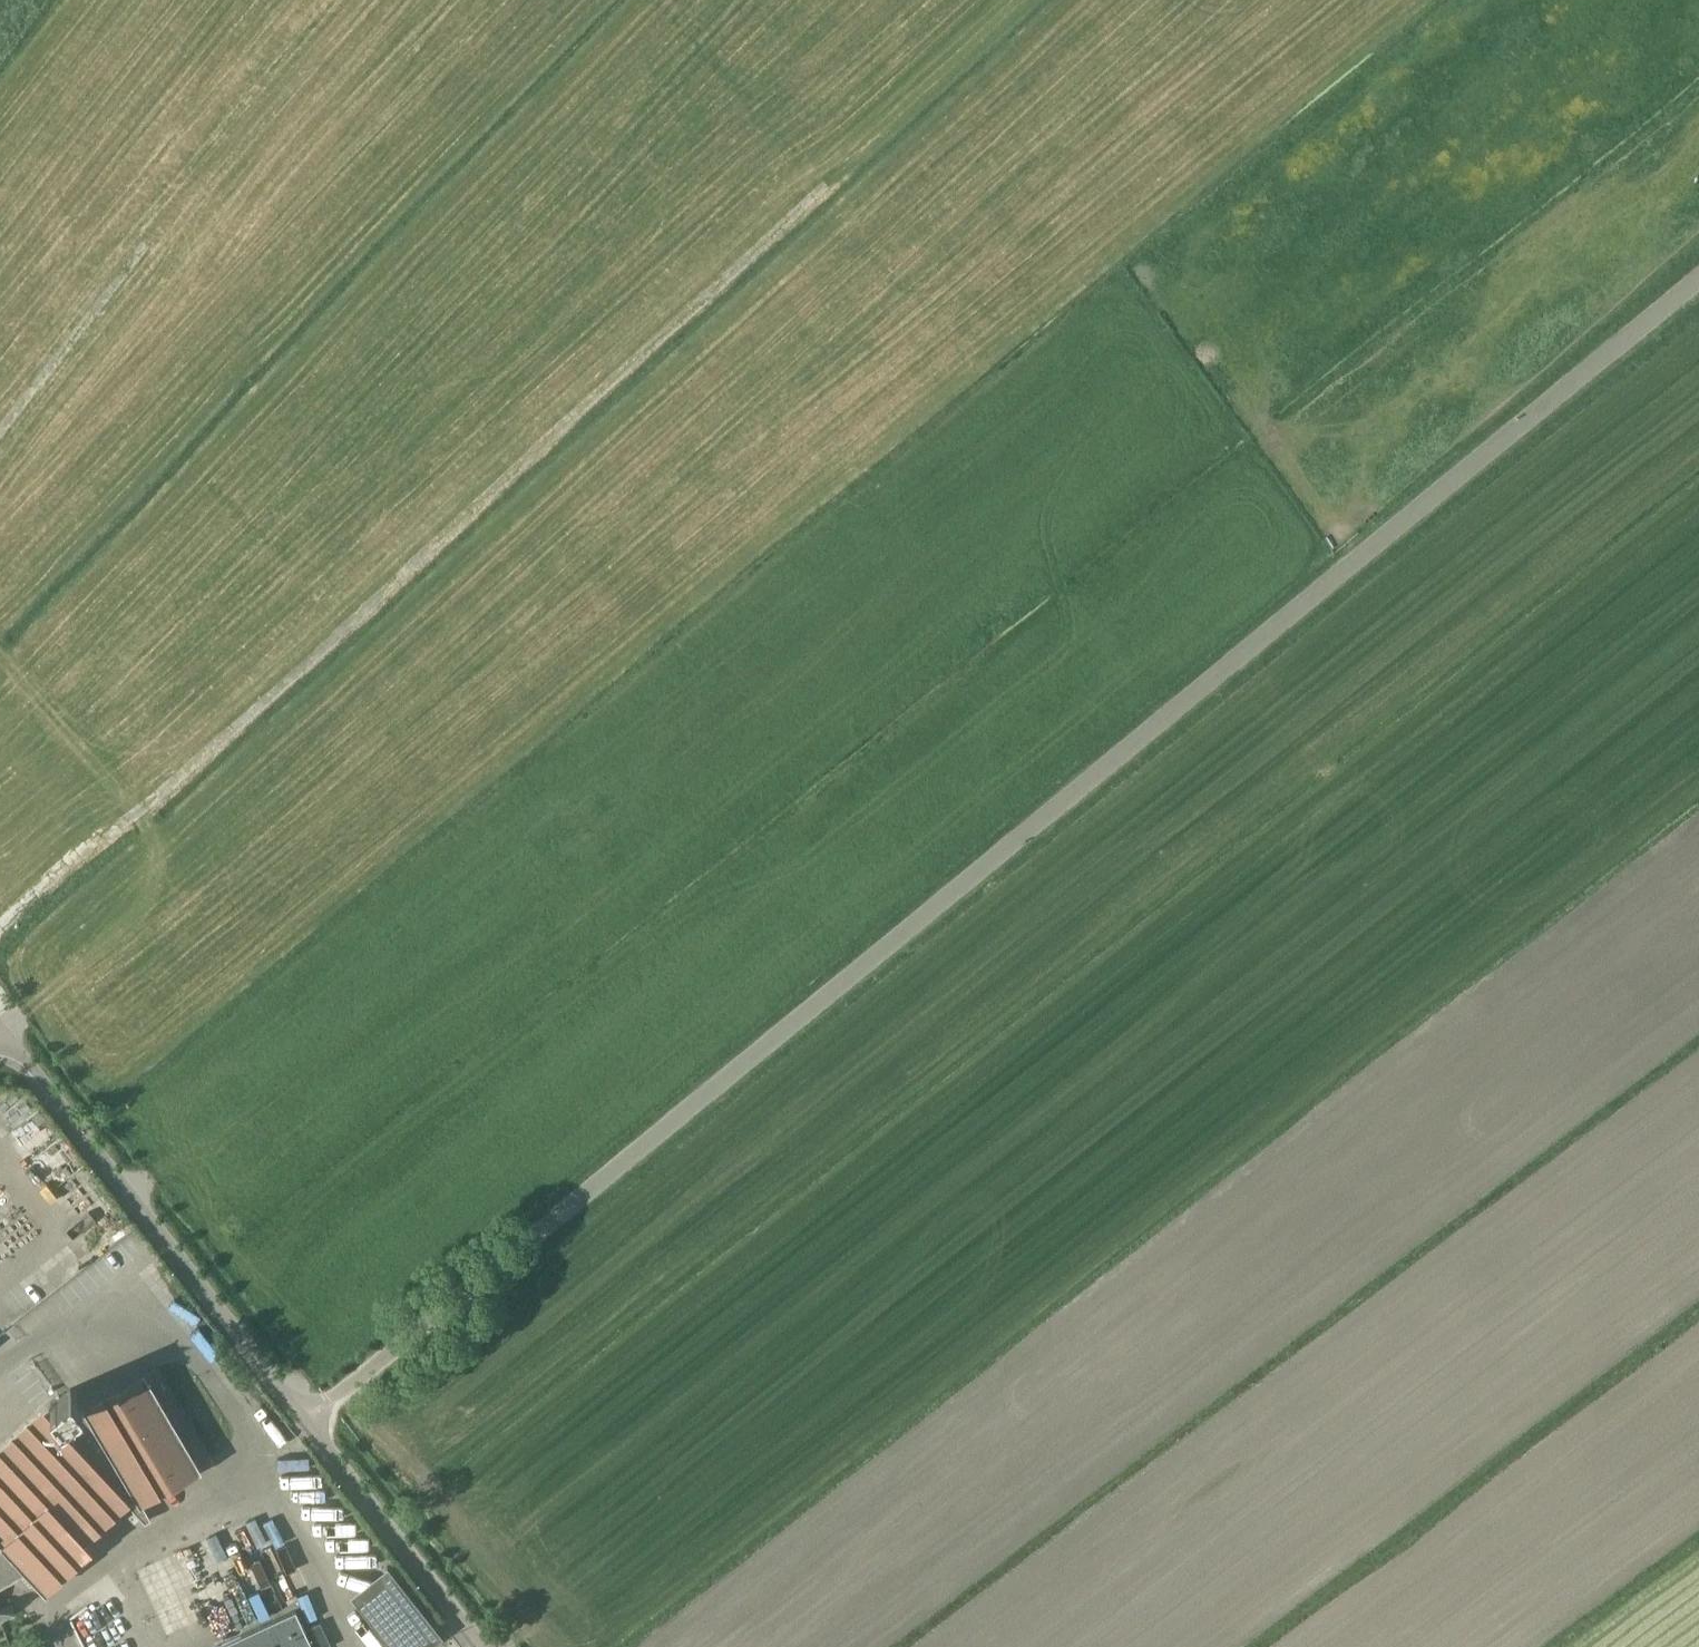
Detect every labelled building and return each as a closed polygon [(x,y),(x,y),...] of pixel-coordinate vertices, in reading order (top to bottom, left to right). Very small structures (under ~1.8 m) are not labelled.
[(18,1572),(26,1580),(32,1574),(36,1580),(42,1586),(87,1544),(78,1534),(77,1535),(72,1529),(72,1528),(72,1527),(85,1515),(86,1516),(87,1515),(87,1514),(87,1513),(99,1502),(100,1502),(101,1502),(101,1501),(102,1501),(102,1500),(101,1500),(114,1488),(115,1488),(125,1499),(134,1493),(134,1494),(135,1494),(136,1494),(136,1493),(136,1492),(151,1483),(152,1484),(153,1483),(153,1482),(168,1473),(169,1473),(169,1474),(170,1473),(171,1473),(171,1472),(193,1458),(194,1459),(195,1459),(199,1465),(209,1459),(201,1443),(193,1427),(184,1412),(175,1397),(166,1382),(156,1368),(145,1374),(149,1380),(148,1381),(148,1382),(126,1395),(125,1395),(124,1395),(123,1396),(124,1397),(109,1406),(108,1405),(107,1405),(106,1406),(106,1407),(91,1416),(91,1415),(90,1415),(89,1415),(83,1404),(71,1388),(50,1404),(62,1419),(56,1423),(55,1421),(54,1421),(55,1420),(54,1420),(53,1420),(52,1420),(52,1421),(52,1422),(40,1434),(39,1433),(38,1433),(38,1434),(37,1434),(37,1435),(38,1435),(25,1447),(24,1447),(23,1447),(23,1448),(23,1449),(10,1461),(9,1460),(9,1461),(8,1461),(8,1462),(8,1463),(0,1471),(0,1583),(18,1572)] [(146,1521),(151,1518),(139,1497),(129,1503),(146,1521)] [(368,1616),(392,1646),(430,1646),(443,1637),(404,1587),(368,1616)] [(4,1612),(14,1608),(15,1608),(10,1606),(7,1606),(2,1606),(0,1606),(0,1616),(4,1612)] [(296,1609),(292,1611),(219,1645),(215,1646),(314,1646),(296,1609)]
